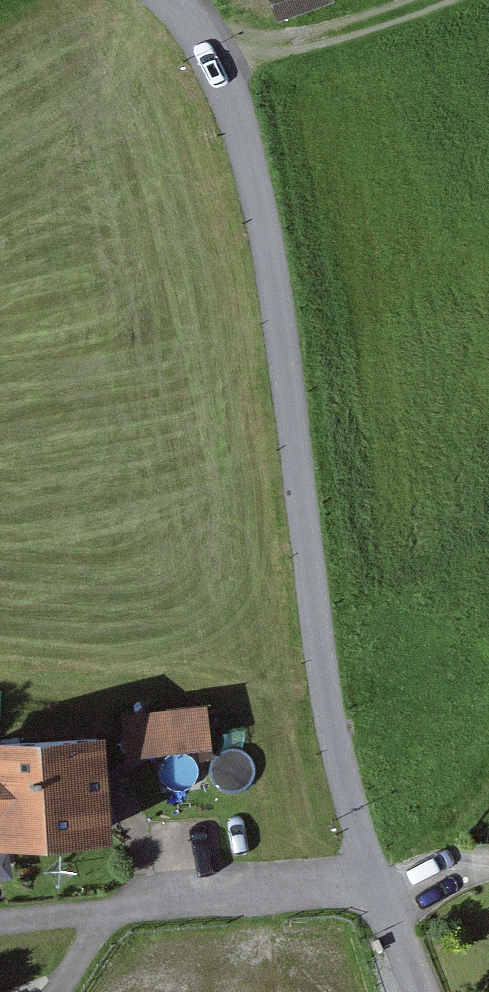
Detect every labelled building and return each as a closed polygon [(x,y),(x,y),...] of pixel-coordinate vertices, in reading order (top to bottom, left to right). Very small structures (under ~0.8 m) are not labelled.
[(287,18),(342,0),(281,0),(287,18)] [(216,703),(134,710),(138,752),(220,744),(216,703)] [(0,734),(0,845),(131,837),(125,727),(0,734)]
